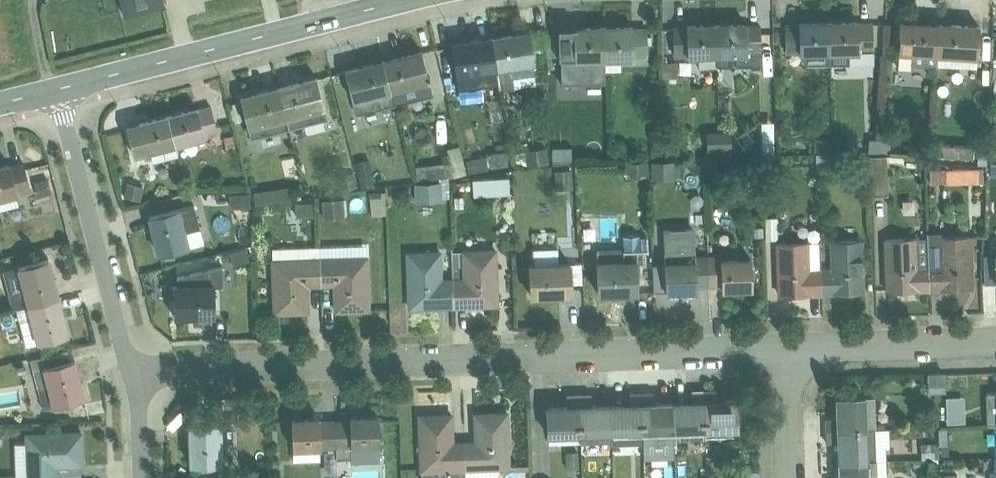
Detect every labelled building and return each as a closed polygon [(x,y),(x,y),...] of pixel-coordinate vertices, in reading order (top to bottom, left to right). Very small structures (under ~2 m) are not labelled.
[(121,9),(144,3),(146,10),(164,5),(163,0),(119,0),(121,9)] [(830,57),(829,25),(799,26),(799,27),(786,28),(786,56),(801,56),(801,57),(830,57)] [(851,55),(874,55),(873,26),(859,26),(829,25),(830,57),(830,67),(850,67),(851,55)] [(938,68),(941,27),(901,25),(898,71),(911,72),(911,67),(938,69),(938,68)] [(718,70),(750,69),(750,71),(761,71),(761,28),(747,29),(747,27),(717,28),(718,70)] [(938,68),(975,70),(977,29),(941,27),(938,68)] [(718,70),(717,28),(687,28),(687,30),(673,31),(674,58),(687,58),(688,60),(699,60),(699,71),(718,70)] [(604,61),(634,61),(634,59),(648,59),(647,31),(634,31),(633,29),(604,30),(604,61)] [(604,61),(604,30),(574,31),(574,33),(560,33),(561,84),(604,82),(604,61)] [(499,89),(536,85),(530,33),(491,39),(496,70),(499,89)] [(496,70),(491,39),(452,45),(458,86),(475,84),(474,74),(496,70)] [(407,101),(433,95),(421,52),(384,62),(394,105),(396,111),(409,108),(407,101)] [(394,105),(384,62),(345,72),(356,115),(394,105)] [(678,63),(664,62),(662,78),(668,78),(668,81),(676,81),(676,78),(678,78),(678,63)] [(289,129),(327,119),(317,79),(279,89),(289,129)] [(289,129),(279,89),(240,98),(250,139),(289,129)] [(203,138),(218,135),(211,108),(198,111),(197,109),(168,116),(176,147),(203,140),(203,138)] [(176,147),(168,116),(140,124),(140,126),(127,129),(133,154),(150,150),(153,163),(178,156),(176,147)] [(773,121),(759,121),(760,152),(773,151),(773,121)] [(719,131),(706,132),(707,151),(720,150),(719,131)] [(731,131),(719,131),(720,150),(732,149),(731,131)] [(754,133),(743,133),(743,149),(753,149),(754,133)] [(233,136),(223,138),(227,155),(237,153),(233,136)] [(831,139),(815,138),(814,152),(830,152),(831,139)] [(891,140),(868,139),(868,153),(890,154),(891,140)] [(450,162),(415,167),(417,183),(446,180),(467,174),(460,145),(447,148),(450,162)] [(662,145),(650,145),(650,158),(662,158),(662,145)] [(975,148),(936,145),(935,157),(974,159),(975,148)] [(572,147),(553,148),(553,161),(572,161),(572,147)] [(546,148),(525,151),(526,165),(548,162),(546,148)] [(486,156),(466,160),(469,173),(510,167),(507,151),(485,155),(486,156)] [(782,157),(763,158),(764,174),(783,173),(782,157)] [(870,170),(870,157),(852,158),(853,170),(870,170)] [(903,157),(870,157),(870,170),(871,196),(887,195),(886,162),(903,161),(903,157)] [(761,158),(743,158),(744,175),(761,174),(761,158)] [(369,159),(356,162),(361,188),(374,186),(369,159)] [(649,162),(627,164),(628,179),(649,178),(649,162)] [(680,163),(651,163),(651,181),(675,180),(675,178),(680,178),(680,163)] [(31,191),(24,164),(10,167),(10,166),(0,168),(0,211),(19,206),(16,195),(31,191)] [(983,169),(931,169),(931,183),(946,183),(946,185),(984,183),(983,169)] [(572,171),(555,172),(556,191),(573,190),(572,171)] [(354,172),(337,177),(340,190),(358,187),(354,172)] [(508,177),(484,179),(485,196),(511,195),(508,177)] [(47,179),(35,183),(39,196),(50,193),(47,179)] [(449,199),(446,180),(417,183),(417,184),(414,184),(415,204),(443,202),(442,199),(449,199)] [(144,187),(127,183),(123,197),(141,201),(144,187)] [(255,206),(293,200),(291,186),(253,191),(255,206)] [(370,214),(384,213),(382,193),(368,194),(370,214)] [(251,198),(251,194),(230,195),(231,208),(251,207),(252,202),(251,198)] [(343,199),(322,201),(324,221),(345,219),(343,199)] [(311,203),(295,203),(296,218),(312,217),(311,203)] [(159,255),(205,243),(201,228),(200,229),(194,205),(149,217),(159,255)] [(777,218),(765,218),(765,240),(778,240),(777,218)] [(662,248),(692,248),(691,224),(662,225),(662,248)] [(929,290),(971,289),(969,236),(942,237),(942,232),(927,233),(927,238),(929,290)] [(623,235),(623,247),(623,250),(636,250),(648,249),(648,237),(640,237),(640,235),(623,235)] [(929,290),(927,238),(885,239),(887,292),(929,290)] [(822,294),(863,292),(861,240),(830,241),(830,269),(821,270),(822,294)] [(822,294),(821,270),(819,242),(776,243),(777,296),(822,294)] [(336,311),(369,310),(367,256),(348,256),(348,246),(320,247),(321,287),(335,286),(336,311)] [(321,287),(320,247),(272,249),(274,313),(307,312),(307,288),(321,287)] [(598,293),(638,292),(636,250),(623,250),(623,247),(597,248),(598,293)] [(247,248),(229,252),(232,265),(251,261),(247,248)] [(453,307),(497,305),(495,249),(462,250),(462,277),(452,278),(453,307)] [(531,296),(571,295),(570,263),(558,263),(558,249),(531,250),(532,264),(530,264),(531,296)] [(666,291),(697,290),(696,286),(709,285),(708,255),(695,255),(695,250),(664,251),(666,291)] [(453,307),(452,278),(443,278),(442,251),(407,252),(410,308),(453,307)] [(722,290),(752,288),(751,258),(722,259),(722,254),(708,255),(709,285),(721,285),(722,290)] [(12,309),(16,308),(59,298),(49,259),(3,271),(12,309)] [(175,317),(215,315),(214,285),(223,284),(223,266),(177,277),(177,286),(174,287),(175,317)] [(26,347),(68,336),(59,298),(16,308),(26,347)] [(43,409),(84,399),(74,360),(33,370),(43,409)] [(943,374),(928,374),(929,392),(944,391),(943,374)] [(705,438),(738,437),(736,401),(735,401),(735,402),(716,402),(715,390),(715,391),(703,392),(705,438)] [(705,438),(703,392),(693,392),(693,391),(692,391),(692,403),(673,404),(673,403),(674,441),(705,440),(705,438)] [(674,458),(674,441),(673,403),(672,403),(672,404),(653,404),(653,392),(652,392),(652,393),(641,394),(643,444),(644,460),(674,458)] [(612,446),(643,444),(641,394),(630,394),(630,393),(629,393),(630,405),(611,405),(610,405),(612,442),(612,446)] [(994,425),(995,425),(995,393),(987,394),(987,425),(994,425)] [(612,442),(610,405),(610,406),(591,406),(591,394),(590,394),(590,395),(579,396),(579,443),(612,442)] [(550,444),(579,443),(579,396),(568,396),(568,395),(567,395),(567,407),(548,407),(547,407),(548,437),(549,437),(550,444)] [(826,420),(827,431),(874,430),(873,398),(836,399),(836,400),(837,400),(837,419),(825,419),(825,420),(826,420)] [(960,410),(940,412),(940,425),(960,424),(960,410)] [(509,470),(507,413),(475,414),(476,440),(464,440),(465,477),(498,477),(498,470),(509,470)] [(464,440),(452,441),(451,415),(419,416),(421,477),(465,477),(464,440)] [(351,462),(379,462),(378,418),(350,419),(350,421),(334,421),(335,449),(336,459),(351,460),(351,462)] [(335,449),(334,421),(324,422),(323,419),(292,421),(293,459),(321,458),(321,450),(335,449)] [(191,465),(221,464),(220,424),(190,424),(191,465)] [(946,429),(938,428),(939,457),(948,457),(946,429)] [(838,462),(885,460),(885,448),(891,448),(890,429),(874,430),(827,431),(827,442),(826,442),(826,443),(838,443),(839,462),(838,462)] [(57,477),(57,466),(83,465),(81,433),(25,435),(25,443),(14,444),(15,477),(50,477),(57,477)] [(565,452),(566,470),(579,469),(578,452),(565,452)] [(885,460),(838,462),(838,463),(839,463),(839,477),(886,477),(885,460)]
